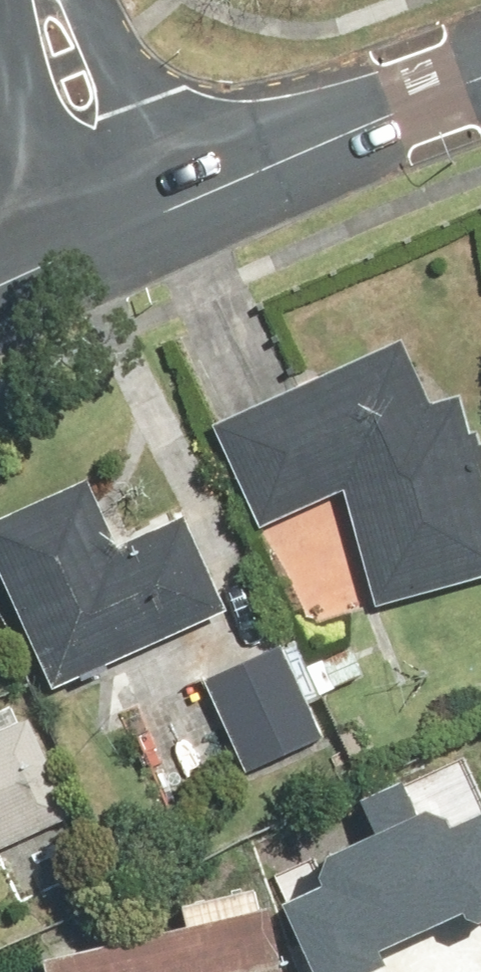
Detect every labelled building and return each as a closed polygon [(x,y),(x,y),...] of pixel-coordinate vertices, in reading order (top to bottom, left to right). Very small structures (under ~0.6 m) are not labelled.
[(345,492),(382,611),(480,581),(480,398),(477,385),(436,397),(408,338),(219,429),(267,529),(345,492)] [(194,514),(132,545),(99,479),(0,528),(0,544),(70,684),(237,601),(194,514)] [(325,703),(297,638),(207,676),(249,775),(330,740),(317,707),(325,703)] [(0,714),(0,871),(15,864),(8,849),(85,815),(44,721),(29,728),(19,706),(0,714)] [(316,971),(340,971),(388,951),(382,938),(460,905),(469,927),(480,922),(480,803),(457,814),(424,798),(411,766),(365,785),(381,826),(332,846),(319,882),(284,898),(316,971)] [(267,887),(185,906),(191,930),(54,962),(56,971),(287,971),(267,887)]
